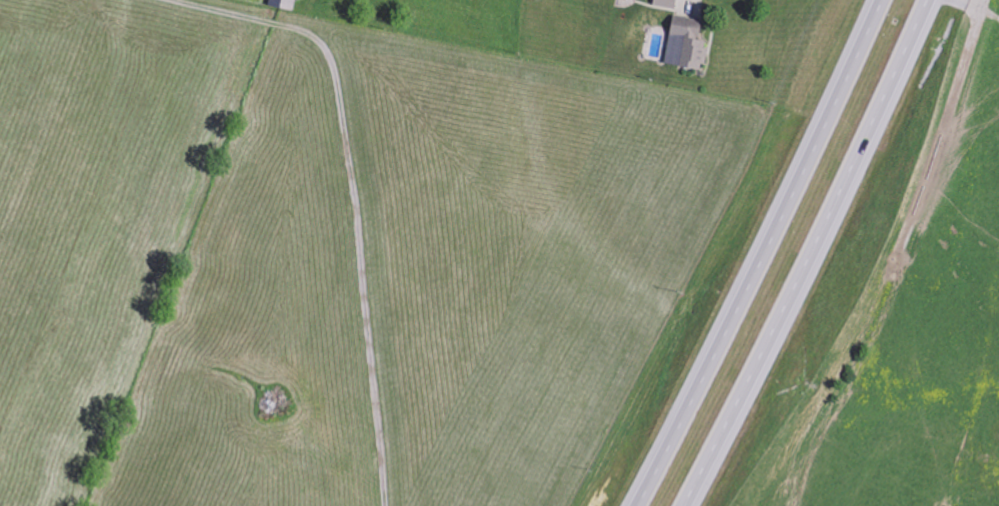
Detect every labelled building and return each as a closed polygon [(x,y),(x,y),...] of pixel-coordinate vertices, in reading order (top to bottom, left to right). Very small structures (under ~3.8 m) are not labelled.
[(268,6),(294,11),(296,0),(269,0),(268,6)] [(675,9),(676,0),(653,0),(653,6),(675,9)] [(703,71),(708,42),(698,40),(701,20),(672,16),(665,65),(703,71)]
